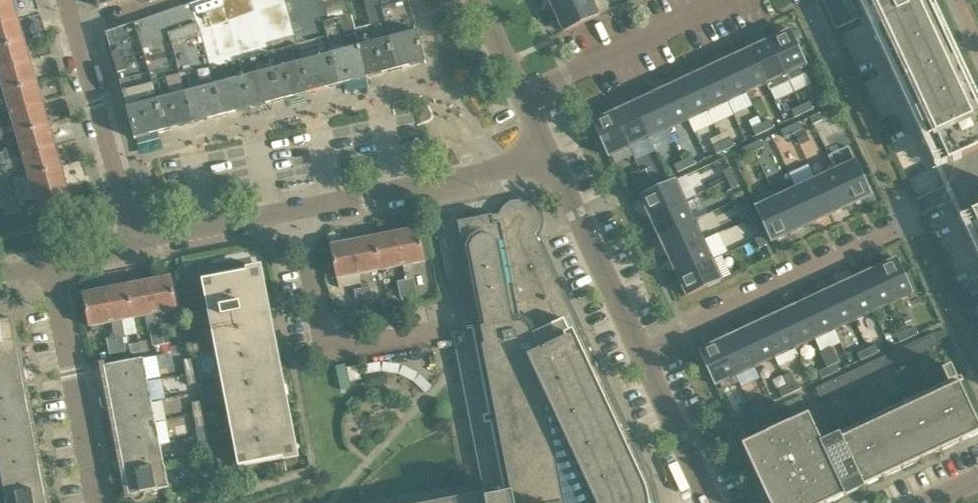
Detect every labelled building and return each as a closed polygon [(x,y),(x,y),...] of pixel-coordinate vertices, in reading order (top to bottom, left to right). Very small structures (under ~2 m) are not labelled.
[(18,19),(13,0),(4,0),(0,1),(0,24),(18,19)] [(250,109),(227,20),(219,0),(199,0),(189,3),(201,37),(207,58),(222,116),(250,109)] [(280,101),(256,11),(252,0),(219,0),(227,20),(250,109),(280,101)] [(308,93),(284,0),(252,0),(256,11),(280,101),(308,93)] [(338,85),(316,0),(284,0),(308,93),(338,85)] [(366,78),(346,0),(316,0),(338,85),(366,78)] [(396,70),(377,0),(346,0),(366,78),(396,70)] [(408,0),(377,0),(396,70),(426,62),(417,31),(416,22),(408,0)] [(554,11),(578,0),(549,0),(554,11)] [(592,0),(578,0),(554,11),(564,32),(599,15),(592,0)] [(928,0),(873,0),(949,163),(977,149),(977,93),(934,0),(929,2),(928,0)] [(193,124),(222,116),(207,58),(201,37),(189,3),(162,13),(173,46),(193,124)] [(164,131),(193,124),(173,46),(162,13),(133,23),(149,73),(164,131)] [(18,19),(0,24),(0,47),(24,40),(18,19)] [(134,139),(164,131),(149,73),(133,23),(106,32),(118,72),(134,139)] [(770,39),(790,81),(807,73),(803,67),(807,65),(790,29),(770,39)] [(770,90),(790,81),(770,39),(751,48),(767,83),(767,84),(770,90)] [(0,47),(0,70),(31,61),(24,40),(0,47)] [(747,93),(767,84),(767,83),(751,48),(731,57),(747,93)] [(728,102),(747,93),(731,57),(711,66),(728,102)] [(31,61),(0,70),(0,77),(4,92),(37,82),(31,61)] [(708,111),(728,102),(711,66),(691,76),(708,111)] [(688,120),(708,111),(691,76),(672,85),(688,120)] [(43,103),(37,82),(4,92),(10,113),(43,103)] [(669,129),(688,120),(672,85),(652,94),(669,129)] [(649,139),(669,129),(652,94),(632,103),(649,139)] [(810,101),(801,105),(804,113),(813,109),(810,101)] [(10,113),(17,134),(49,125),(43,103),(10,113)] [(629,148),(649,139),(632,103),(613,112),(629,148)] [(804,113),(801,105),(791,110),(795,117),(804,113)] [(609,157),(629,148),(613,112),(593,122),(609,157)] [(822,120),(819,113),(810,117),(813,124),(822,120)] [(770,120),(761,124),(765,131),(774,127),(770,120)] [(790,126),(794,134),(803,129),(799,122),(790,126)] [(752,128),(756,136),(765,131),(761,124),(752,128)] [(23,155),(55,146),(49,125),(17,134),(20,145),(17,146),(16,145),(3,148),(4,152),(0,153),(0,162),(7,160),(23,155)] [(785,138),(794,134),(790,126),(781,130),(785,138)] [(795,134),(800,145),(808,141),(803,131),(795,134)] [(731,138),(722,142),(726,150),(735,145),(731,138)] [(760,140),(751,144),(755,152),(764,147),(760,140)] [(726,150),(722,142),(713,147),(717,154),(726,150)] [(755,152),(751,144),(742,149),(746,156),(755,152)] [(55,146),(23,155),(29,176),(61,167),(55,146)] [(692,156),(683,161),(687,168),(696,164),(692,156)] [(0,162),(0,171),(9,168),(7,160),(0,162)] [(835,169),(852,205),(872,195),(855,160),(835,169)] [(674,165),(677,172),(687,168),(683,161),(674,165)] [(68,188),(61,167),(29,176),(35,197),(68,188)] [(723,171),(728,180),(735,177),(731,168),(723,171)] [(835,169),(815,179),(832,214),(852,205),(835,169)] [(653,174),(644,179),(648,186),(657,182),(653,174)] [(732,189),(739,186),(735,177),(728,180),(732,189)] [(648,186),(644,179),(635,183),(638,190),(648,186)] [(832,214),(815,179),(795,188),(812,223),(832,214)] [(685,200),(675,180),(640,196),(649,216),(685,200)] [(68,188),(35,197),(41,219),(74,210),(68,188)] [(778,189),(772,191),(792,233),(812,223),(795,188),(781,195),(778,189)] [(755,207),(772,242),(792,233),(772,191),(756,199),(759,205),(755,207)] [(3,207),(19,202),(17,194),(1,199),(3,207)] [(654,495),(649,479),(649,478),(637,454),(535,234),(538,228),(540,221),(538,214),(535,208),(529,203),(523,200),(515,200),(509,203),(503,207),(499,214),(476,218),(442,225),(467,348),(456,350),(484,493),(433,502),(655,502),(654,495)] [(685,200),(649,216),(659,236),(694,220),(685,200)] [(22,210),(19,202),(3,207),(5,215),(22,210)] [(746,219),(753,216),(749,207),(742,210),(746,219)] [(753,216),(746,219),(750,229),(757,225),(753,216)] [(694,220),(659,236),(668,256),(703,240),(694,220)] [(419,228),(396,232),(403,265),(425,261),(419,228)] [(396,232),(375,236),(381,269),(403,265),(396,232)] [(763,235),(762,236),(755,239),(759,248),(767,245),(763,235)] [(375,236),(353,240),(359,273),(381,269),(375,236)] [(359,273),(353,240),(330,245),(337,278),(359,273)] [(703,240),(668,256),(677,276),(713,260),(703,240)] [(877,267),(893,303),(913,293),(897,258),(877,267)] [(713,260),(677,276),(686,296),(722,279),(713,260)] [(874,312),(893,303),(877,267),(857,276),(874,312)] [(295,455),(265,299),(259,268),(202,279),(238,466),(295,455)] [(171,276),(148,280),(155,313),(177,309),(171,276)] [(837,285),(854,321),(874,312),(857,276),(837,285)] [(400,297),(408,296),(405,279),(397,281),(400,297)] [(158,328),(155,313),(148,280),(127,284),(133,317),(145,315),(148,330),(150,329),(153,346),(161,344),(158,328)] [(127,284),(105,288),(111,322),(114,336),(118,353),(126,351),(123,335),(125,335),(122,320),(133,317),(127,284)] [(834,330),(854,321),(837,285),(818,295),(834,330)] [(362,288),(365,304),(374,303),(371,286),(362,288)] [(89,326),(111,322),(105,288),(82,293),(89,326)] [(365,304),(362,288),(354,289),(357,306),(365,304)] [(815,339),(834,330),(818,295),(798,304),(815,339)] [(795,348),(815,339),(798,304),(778,313),(795,348)] [(775,358),(795,348),(778,313),(759,322),(775,358)] [(907,328),(914,325),(909,316),(903,320),(907,328)] [(15,340),(10,317),(0,319),(0,342),(15,340)] [(755,367),(775,358),(759,322),(739,332),(755,367)] [(166,326),(158,328),(161,344),(169,343),(166,326)] [(909,338),(918,334),(914,326),(905,330),(909,338)] [(909,338),(905,330),(896,335),(900,342),(909,338)] [(736,376),(755,367),(739,332),(719,341),(736,376)] [(941,344),(936,333),(935,332),(815,388),(821,400),(941,344)] [(109,355),(118,353),(114,336),(106,338),(109,355)] [(191,339),(170,343),(171,351),(193,347),(191,339)] [(15,340),(0,342),(0,364),(19,361),(15,340)] [(140,352),(149,350),(147,341),(138,343),(140,352)] [(739,383),(736,376),(719,341),(699,350),(715,386),(721,383),(724,390),(739,383)] [(866,349),(870,356),(879,352),(875,344),(866,349)] [(832,347),(820,352),(827,367),(836,363),(839,362),(832,347)] [(870,356),(866,349),(857,353),(861,361),(870,356)] [(104,365),(108,387),(148,380),(143,357),(104,365)] [(184,360),(186,372),(194,370),(192,358),(184,360)] [(0,364),(0,386),(23,382),(19,361),(0,364)] [(831,375),(840,370),(836,363),(827,367),(831,375)] [(361,379),(358,365),(347,368),(350,382),(361,379)] [(951,366),(942,371),(948,385),(958,380),(951,366)] [(831,375),(827,367),(818,371),(821,379),(831,375)] [(197,383),(194,370),(186,372),(188,385),(197,383)] [(108,387),(112,408),(152,401),(148,380),(108,387)] [(797,381),(788,385),(791,393),(801,389),(797,381)] [(23,382),(0,386),(0,408),(27,403),(23,382)] [(960,384),(824,448),(809,414),(743,446),(769,502),(830,502),(977,434),(977,424),(960,384)] [(791,393),(788,385),(779,390),(782,397),(791,393)] [(749,404),(752,411),(761,407),(758,399),(749,404)] [(112,408),(116,430),(156,422),(152,401),(112,408)] [(192,402),(195,415),(203,413),(200,401),(192,402)] [(0,408),(0,430),(31,424),(27,403),(0,408)] [(752,411),(749,404),(740,408),(743,416),(752,411)] [(205,425),(203,413),(195,415),(197,427),(205,425)] [(116,430),(121,451),(160,443),(156,422),(116,430)] [(734,426),(741,443),(748,440),(741,423),(734,426)] [(31,424),(0,430),(0,452),(35,446),(31,424)] [(160,443),(121,451),(125,472),(164,464),(160,443)] [(203,457),(211,455),(209,443),(201,445),(203,457)] [(39,467),(35,446),(0,452),(0,474),(39,467)] [(213,468),(211,455),(203,457),(205,470),(213,468)] [(280,473),(287,472),(285,462),(278,464),(280,473)] [(169,487),(164,464),(125,472),(129,494),(130,496),(130,497),(131,498),(132,499),(133,500),(135,501),(137,501),(138,501),(140,501),(141,501),(142,500),(143,499),(145,497),(145,496),(146,495),(146,493),(146,492),(157,489),(169,487)] [(44,488),(39,467),(0,474),(4,496),(44,488)] [(44,488),(4,496),(6,502),(46,502),(44,488)]
